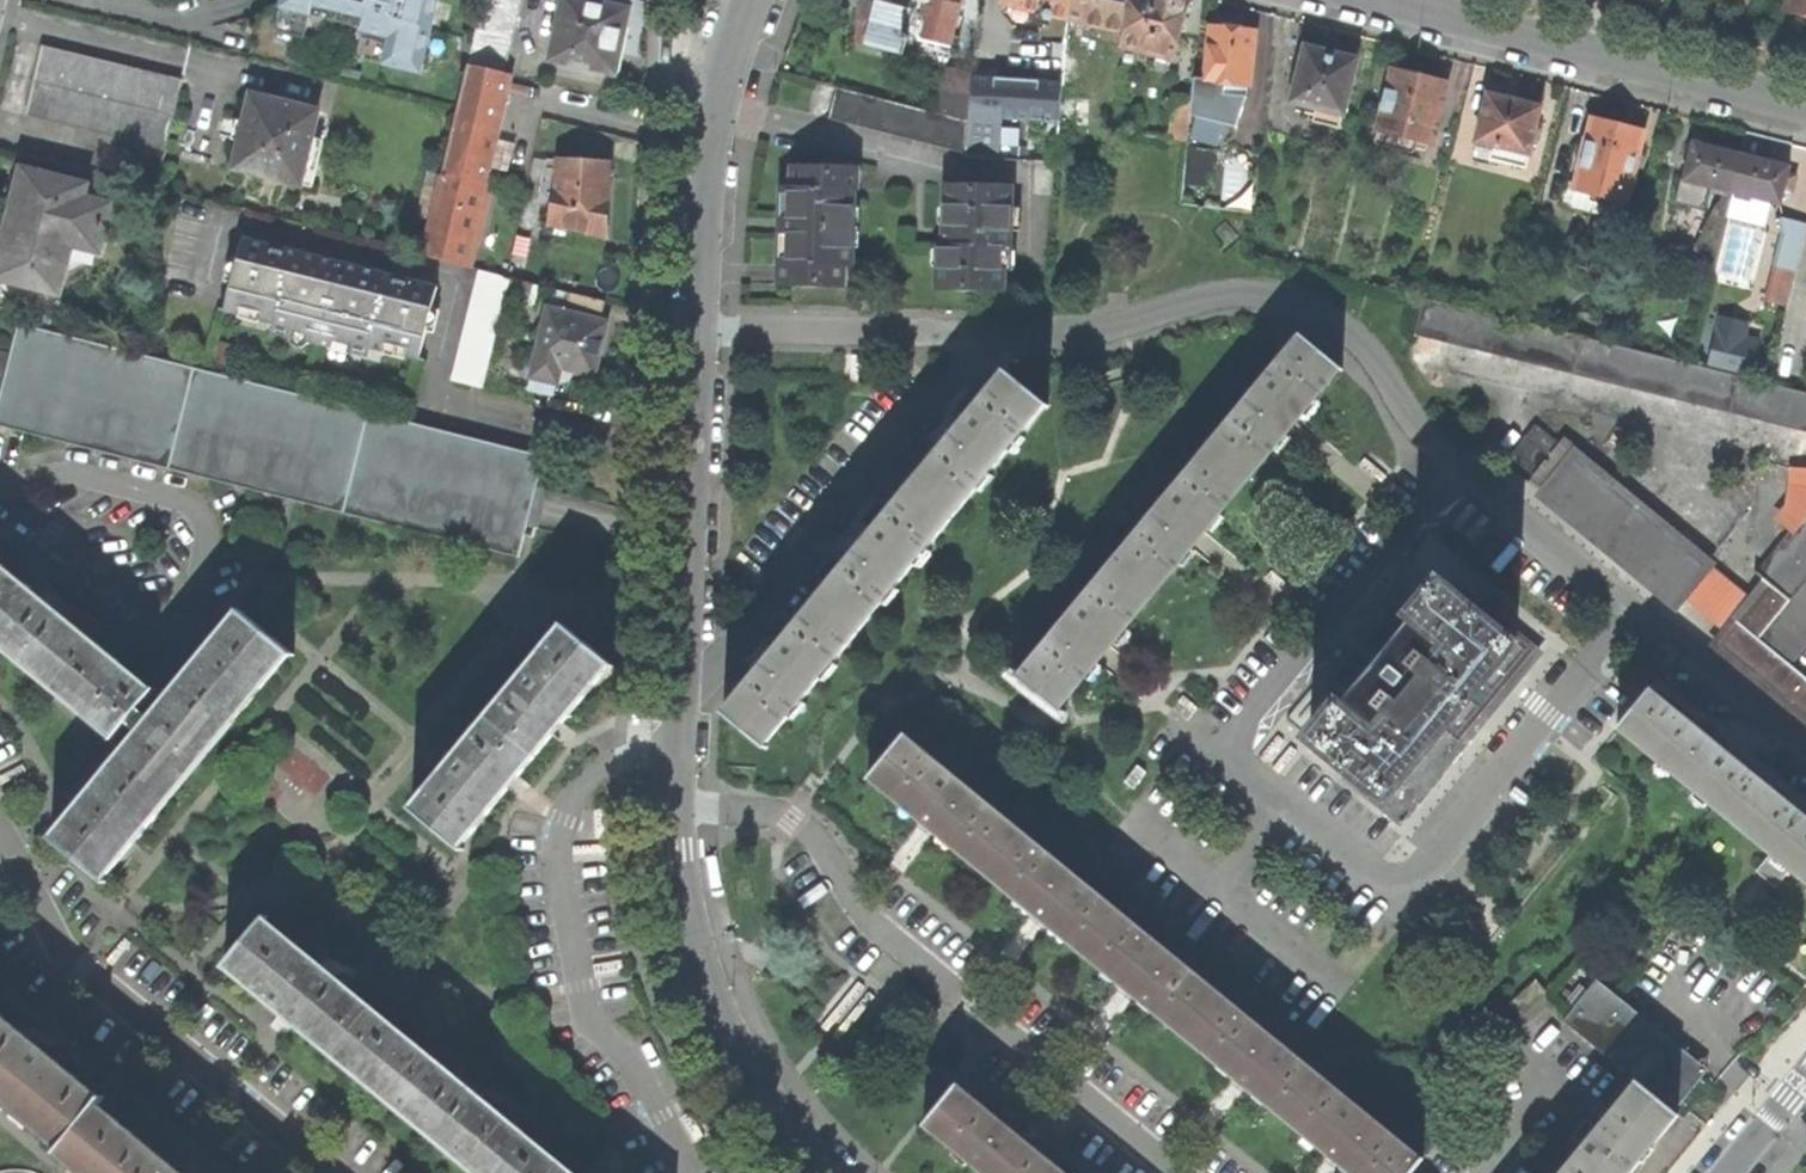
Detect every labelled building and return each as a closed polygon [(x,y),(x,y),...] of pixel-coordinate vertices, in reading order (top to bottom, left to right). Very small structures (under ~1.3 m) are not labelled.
[(282,12),(312,19),(366,31),(372,1),(372,0),(284,0),(282,12)] [(396,21),(434,30),(441,0),(400,0),(399,6),(396,21)] [(468,67),(504,76),(522,0),(484,0),(468,67)] [(613,75),(620,45),(628,13),(575,0),(566,0),(552,60),(613,75)] [(873,2),(866,0),(855,0),(854,39),(863,43),(873,2)] [(873,2),(863,43),(899,52),(904,31),(909,10),(912,0),(873,0),(873,2)] [(909,10),(925,14),(920,35),(951,42),(961,0),(912,0),(909,10)] [(1066,15),(1069,0),(1002,0),(1002,1),(1066,15)] [(1123,29),(1125,0),(1069,0),(1066,15),(1123,29)] [(1172,58),(1188,0),(1125,0),(1123,29),(1122,46),(1172,58)] [(1783,13),(1805,19),(1805,0),(1786,0),(1783,13)] [(423,77),(434,30),(396,21),(399,6),(372,1),(366,31),(365,36),(389,41),(384,64),(383,68),(423,77)] [(904,31),(920,35),(925,14),(909,10),(904,31)] [(307,40),(312,19),(282,12),(277,33),(307,40)] [(1223,81),(1222,94),(1243,96),(1245,83),(1248,83),(1253,30),(1230,28),(1209,26),(1204,80),(1223,81)] [(359,59),(384,64),(389,41),(365,36),(359,59)] [(1048,39),(1046,56),(1044,85),(1060,86),(1063,40),(1048,39)] [(1309,121),(1334,127),(1338,111),(1342,113),(1356,60),(1334,54),(1323,51),(1323,49),(1302,43),(1298,60),(1300,60),(1290,100),(1313,106),(1309,121)] [(25,117),(166,151),(183,81),(41,47),(25,117)] [(290,54),(288,64),(307,68),(309,58),(290,54)] [(1044,85),(1046,56),(1039,55),(1036,85),(1044,85)] [(344,67),(342,77),(362,81),(364,71),(344,67)] [(423,258),(465,268),(483,192),(488,170),(511,77),(504,76),(468,67),(442,177),(423,258)] [(1415,141),(1431,145),(1441,106),(1431,104),(1438,79),(1412,73),(1389,67),(1384,86),(1388,86),(1376,131),(1415,141)] [(1189,100),(1188,110),(1207,112),(1204,143),(1185,141),(1184,150),(1216,153),(1222,94),(1223,81),(1204,80),(1191,78),(1189,100)] [(1447,81),(1438,79),(1431,104),(1441,106),(1447,81)] [(965,113),(995,115),(997,82),(967,80),(966,91),(965,113)] [(1036,85),(997,82),(995,115),(1034,118),(1057,120),(1060,86),(1044,85),(1036,85)] [(825,117),(962,151),(964,120),(939,113),(833,85),(825,117)] [(941,89),(939,113),(964,120),(965,113),(966,91),(941,89)] [(1133,91),(1120,90),(1119,101),(1133,102),(1133,91)] [(1488,159),(1522,168),(1537,109),(1510,102),(1485,96),(1473,144),(1490,148),(1488,159)] [(252,97),(245,124),(241,143),(234,170),(301,186),(306,164),(318,113),(252,97)] [(1171,125),(1186,127),(1188,110),(1189,100),(1173,98),(1171,125)] [(1207,112),(1188,110),(1186,127),(1185,141),(1204,143),(1207,112)] [(991,158),(994,126),(995,115),(965,113),(964,120),(962,151),(962,155),(991,158)] [(1034,118),(995,115),(994,126),(1033,129),(1034,118)] [(1033,141),(1037,141),(1056,143),(1057,120),(1034,118),(1033,129),(1033,141)] [(1596,194),(1626,202),(1644,131),(1614,123),(1591,118),(1586,138),(1583,137),(1581,144),(1576,166),(1579,167),(1574,188),(1596,194)] [(241,143),(245,124),(240,123),(238,133),(236,141),(241,143)] [(1412,153),(1415,141),(1376,131),(1373,143),(1412,153)] [(1591,210),(1596,194),(1574,188),(1579,167),(1576,166),(1581,144),(1576,143),(1563,194),(1564,200),(1569,204),(1591,210)] [(1486,167),(1488,159),(1490,148),(1473,144),(1468,162),(1486,167)] [(1683,181),(1731,193),(1740,156),(1714,149),(1692,144),(1683,181)] [(1731,193),(1780,205),(1789,168),(1764,162),(1740,156),(1731,193)] [(558,187),(558,162),(546,162),(540,194),(556,197),(558,187)] [(558,162),(558,187),(608,199),(610,165),(558,162)] [(318,167),(306,164),(301,186),(300,189),(312,192),(318,167)] [(840,265),(848,265),(850,188),(853,188),(853,165),(790,164),(790,186),(786,186),(786,216),(781,216),(780,225),(780,233),(785,233),(784,261),(776,261),(776,284),(840,286),(840,265)] [(3,257),(0,269),(0,279),(1,279),(57,293),(70,243),(99,251),(109,208),(81,201),(84,189),(24,173),(13,218),(3,257)] [(410,255),(423,258),(442,177),(430,174),(410,255)] [(1007,182),(941,180),(940,227),(933,227),(933,236),(933,244),(936,244),(935,287),(999,289),(1000,244),(1005,245),(1007,182)] [(608,205),(608,199),(558,187),(556,197),(551,226),(606,239),(608,205)] [(522,201),(483,192),(465,268),(503,277),(511,245),(522,201)] [(379,247),(396,251),(401,233),(384,229),(379,247)] [(1775,266),(1791,270),(1798,241),(1782,237),(1775,266)] [(244,241),(228,306),(275,318),(273,328),(369,352),(371,343),(421,355),(438,291),(406,282),(404,288),(399,287),(394,286),(396,280),(384,277),(380,279),(377,281),(375,285),(300,266),(300,263),(299,259),(296,256),(292,254),(284,252),(283,258),(278,256),(273,255),(274,249),(244,241)] [(528,249),(511,245),(503,277),(520,281),(528,249)] [(1783,305),(1791,270),(1775,266),(1767,301),(1783,305)] [(451,382),(483,390),(510,281),(478,273),(451,382)] [(1750,376),(1706,365),(1423,295),(1414,330),(1805,428),(1805,390),(1750,376)] [(569,315),(602,324),(607,304),(574,296),(569,315)] [(608,325),(602,324),(569,315),(550,310),(532,379),(558,386),(562,370),(573,373),(595,378),(601,353),(608,325)] [(1720,313),(1716,327),(1741,333),(1745,319),(1720,313)] [(519,556),(527,527),(538,530),(543,509),(548,491),(536,488),(543,459),(16,326),(9,355),(0,391),(0,425),(519,556)] [(1716,327),(1706,365),(1750,376),(1759,337),(1741,333),(1716,327)] [(1298,338),(1205,451),(1244,483),(1291,427),(1338,369),(1340,371),(1342,370),(1298,334),(1296,336),(1298,338)] [(9,355),(0,353),(0,391),(9,355)] [(950,433),(909,484),(949,517),(1042,403),(1044,404),(1046,402),(1002,366),(1000,369),(1002,371),(965,417),(958,412),(951,420),(944,429),(950,433)] [(565,401),(573,373),(562,370),(558,386),(532,379),(529,392),(565,401)] [(1530,476),(1558,442),(1535,423),(1504,460),(1528,479),(1530,476)] [(1561,439),(1558,442),(1530,476),(1546,489),(1575,454),(1577,452),(1561,439)] [(1112,564),(1151,596),(1198,540),(1244,483),(1205,451),(1112,564)] [(1706,562),(1575,454),(1546,489),(1543,492),(1567,511),(1609,546),(1647,577),(1675,600),(1676,599),(1691,581),(1706,563),(1706,562)] [(1802,517),(1805,512),(1805,468),(1796,466),(1794,483),(1791,500),(1789,506),(1781,519),(1793,529),(1802,517)] [(815,598),(855,631),(949,517),(909,484),(870,531),(864,526),(856,535),(850,543),(856,548),(815,598)] [(1805,578),(1805,519),(1802,517),(1793,529),(1757,573),(1767,581),(1789,599),(1805,578)] [(1691,581),(1737,620),(1752,601),(1706,563),(1691,581)] [(1018,673),(1015,677),(1058,712),(1060,709),(1059,708),(1101,657),(1151,596),(1112,564),(1020,675),(1018,673)] [(22,655),(57,612),(0,565),(0,637),(22,655)] [(1805,642),(1805,578),(1789,599),(1758,638),(1789,662),(1805,642)] [(1723,637),(1737,620),(1691,581),(1676,599),(1723,637)] [(1758,638),(1789,599),(1767,581),(1752,601),(1737,620),(1758,638)] [(1411,617),(1426,629),(1454,652),(1381,738),(1353,715),(1338,702),(1309,737),(1374,791),(1371,794),(1399,818),(1536,654),(1508,630),(1504,635),(1440,582),(1411,617)] [(766,740),(855,631),(815,598),(776,645),(769,640),(762,648),(756,655),(763,660),(725,707),(723,705),(721,709),(765,745),(768,742),(766,740)] [(153,722),(142,736),(190,775),(288,655),(292,658),(294,656),(239,611),(237,613),(241,615),(195,671),(153,722)] [(128,724),(139,711),(156,691),(154,689),(151,693),(117,664),(118,662),(57,612),(22,655),(63,688),(59,692),(66,698),(115,737),(111,741),(113,743),(128,724)] [(1789,662),(1758,638),(1737,620),(1723,637),(1718,642),(1756,674),(1805,715),(1805,676),(1789,662)] [(562,626),(566,630),(416,809),(413,806),(411,809),(463,852),(464,850),(460,847),(505,793),(570,715),(611,667),(614,670),(616,668),(613,666),(563,624),(562,626)] [(1454,652),(1426,629),(1413,645),(1421,651),(1410,665),(1400,657),(1398,659),(1389,651),(1380,663),(1371,673),(1380,680),(1377,685),(1386,693),(1375,706),(1366,699),(1353,715),(1381,738),(1454,652)] [(1620,729),(1742,830),(1774,791),(1724,750),(1728,744),(1722,739),(1716,734),(1711,740),(1653,691),(1654,690),(1652,688),(1617,729),(1619,731),(1620,729)] [(153,722),(139,711),(128,724),(142,736),(153,722)] [(934,822),(987,866),(1016,831),(904,739),(906,736),(903,734),(869,776),(872,778),(875,774),(934,822)] [(107,884),(103,881),(190,775),(142,736),(97,791),(55,841),(52,838),(50,840),(106,886),(107,884)] [(1771,854),(1789,869),(1805,883),(1805,818),(1774,791),(1742,830),(1771,854)] [(1038,907),(1088,948),(1116,913),(1016,831),(987,866),(1038,907)] [(1779,881),(1789,869),(1771,854),(1761,867),(1779,881)] [(1138,990),(1188,1030),(1217,995),(1116,913),(1088,948),(1138,990)] [(279,1008),(334,1054),(371,1009),(265,922),(267,919),(266,917),(224,968),(225,969),(228,966),(279,1008)] [(1520,1018),(1549,990),(1537,978),(1509,1005),(1520,1018)] [(1607,1058),(1640,1018),(1595,981),(1563,1021),(1607,1058)] [(1217,995),(1188,1030),(1240,1073),(1289,1113),(1318,1079),(1217,995)] [(391,1093),(433,1128),(466,1087),(411,1041),(410,1042),(371,1009),(334,1054),(367,1082),(387,1099),(391,1093)] [(37,1047),(0,1017),(0,1090),(64,1143),(58,1151),(60,1152),(63,1148),(99,1105),(106,1097),(104,1095),(101,1099),(58,1064),(58,1063),(47,1054),(37,1047)] [(1667,1040),(1640,1018),(1607,1058),(1637,1081),(1673,1111),(1705,1071),(1667,1040)] [(1362,1172),(1411,1172),(1423,1158),(1421,1157),(1418,1161),(1318,1079),(1289,1113),(1336,1152),(1362,1172)] [(1595,1131),(1578,1153),(1561,1172),(1627,1172),(1629,1170),(1676,1114),(1673,1111),(1637,1081),(1595,1131)] [(1021,1137),(1006,1124),(958,1085),(926,1124),(986,1172),(1053,1172),(1058,1167),(1021,1137)] [(561,1166),(524,1135),(523,1134),(466,1087),(433,1128),(474,1162),(470,1167),(477,1172),(555,1172),(561,1166)] [(148,1146),(127,1128),(99,1105),(63,1148),(93,1172),(125,1172),(148,1146)] [(1006,1124),(1021,1137),(1030,1126),(1023,1120),(1015,1113),(1006,1124)] [(1578,1153),(1595,1131),(1583,1121),(1565,1143),(1578,1153)] [(148,1146),(125,1172),(181,1172),(148,1146)]
